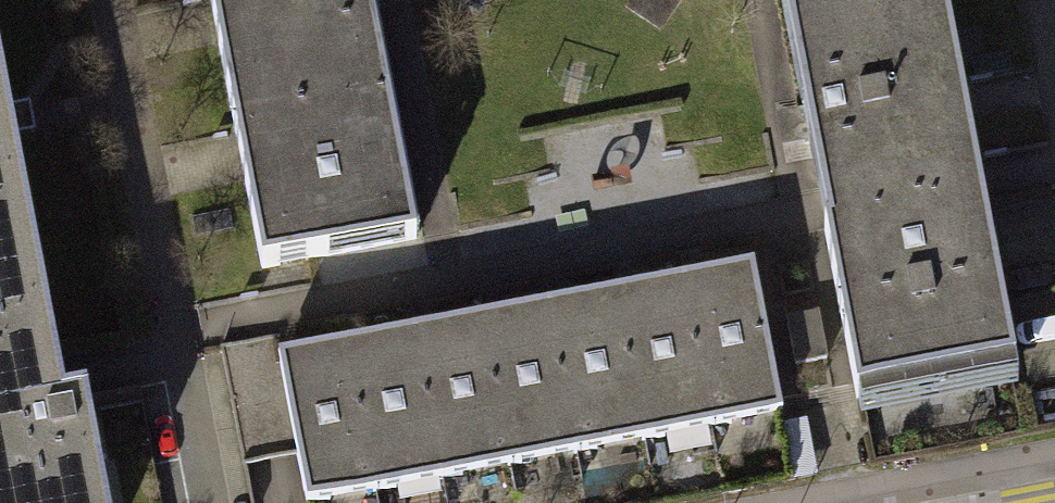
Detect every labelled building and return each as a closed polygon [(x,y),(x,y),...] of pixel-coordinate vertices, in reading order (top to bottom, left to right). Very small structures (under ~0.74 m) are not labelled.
[(266,266),(421,237),(387,57),(364,61),(354,10),(378,5),(377,0),(216,0),(266,266)] [(794,20),(801,56),(825,51),(834,99),(807,104),(814,140),(840,135),(849,186),(822,191),(826,212),(862,401),(864,400),(1017,372),(980,180),(946,0),(790,0),(794,20)] [(79,393),(59,397),(54,373),(0,85),(0,502),(100,502),(79,393)] [(753,256),(685,269),(714,418),(779,405),(782,405),(753,256)] [(685,269),(617,282),(646,431),(714,418),(685,269)] [(617,282),(549,295),(579,444),(646,431),(617,282)] [(549,295),(481,309),(511,458),(579,444),(549,295)] [(481,309),(414,322),(443,471),(511,458),(481,309)] [(414,322),(346,335),(375,484),(443,471),(414,322)] [(346,335),(278,348),(307,497),(310,497),(375,484),(346,335)]
